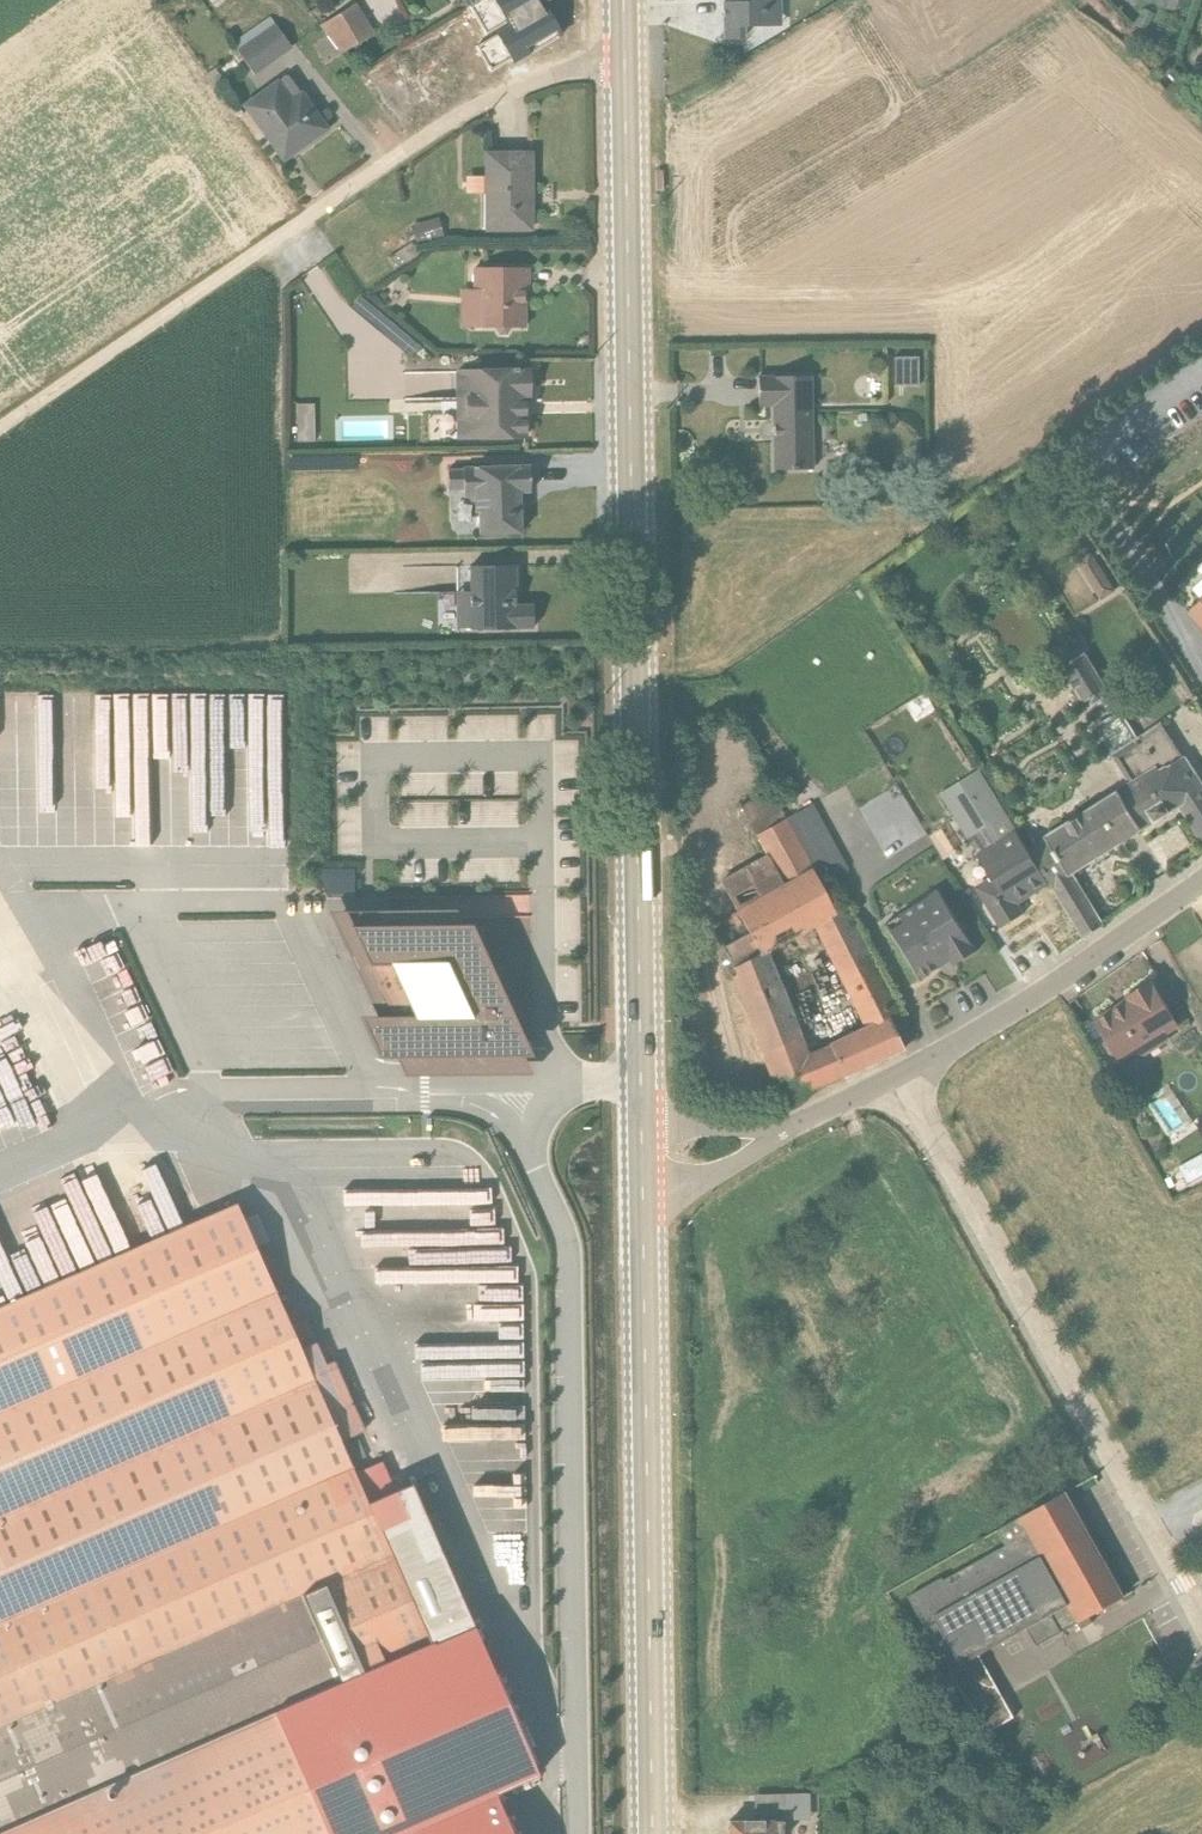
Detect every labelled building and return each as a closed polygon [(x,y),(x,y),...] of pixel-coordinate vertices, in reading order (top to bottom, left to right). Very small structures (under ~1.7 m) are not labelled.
[(579,48),(578,0),(478,0),(475,2),(484,24),(483,24),(485,33),(529,21),(540,21),(541,50),(579,48)] [(780,0),(741,0),(741,2),(723,3),(724,40),(744,40),(744,28),(780,27),(780,0)] [(356,4),(320,26),(341,54),(373,34),(356,4)] [(292,49),(270,17),(232,44),(254,75),(292,49)] [(499,29),(485,33),(490,55),(505,51),(499,29)] [(277,80),(244,104),(283,159),(325,129),(287,77),(279,82),(277,80)] [(530,155),(486,156),(486,178),(472,179),(472,194),(484,195),(484,230),(530,230),(530,155)] [(410,227),(416,247),(443,238),(437,218),(410,227)] [(411,244),(388,259),(396,269),(404,263),(406,264),(418,256),(411,244)] [(510,328),(525,328),(525,303),(523,303),(524,291),(529,291),(529,269),(472,269),(472,290),(479,290),(479,328),(495,328),(498,335),(506,335),(510,328)] [(455,371),(456,438),(523,438),(523,398),(528,398),(527,371),(455,371)] [(773,470),(813,470),(811,377),(758,377),(758,408),(771,408),(773,470)] [(520,533),(519,494),(529,493),(528,466),(448,469),(447,491),(462,491),(462,498),(473,499),(473,515),(475,515),(477,535),(520,533)] [(1114,593),(1090,554),(1076,562),(1101,601),(1114,593)] [(468,567),(468,593),(456,593),(456,629),(532,628),(532,606),(515,606),(514,567),(468,567)] [(1106,688),(1084,654),(1061,669),(1082,703),(1106,688)] [(1045,838),(1046,840),(1030,850),(1084,938),(1103,926),(1071,875),(1079,870),(1123,842),(1181,807),(1139,740),(1137,741),(1120,713),(1095,729),(1094,730),(1128,785),(1099,803),(1045,838)] [(1161,724),(1160,724),(1139,740),(1181,807),(1201,839),(1201,787),(1161,724)] [(288,864),(289,727),(171,727),(171,749),(225,749),(225,764),(206,764),(206,784),(171,783),(171,806),(248,806),(248,841),(171,841),(171,863),(219,864),(219,878),(247,879),(247,864),(288,864)] [(979,769),(939,795),(967,840),(969,840),(976,855),(991,878),(974,888),(1000,930),(1001,930),(1024,915),(1019,906),(1049,886),(979,769)] [(732,978),(781,1102),(844,1078),(903,1051),(903,1050),(902,1047),(914,1040),(899,1011),(853,924),(843,905),(832,910),(819,885),(846,871),(812,805),(785,819),(769,790),(738,807),(754,836),(764,856),(720,881),(737,913),(710,928),(736,975),(732,978)] [(978,952),(937,890),(897,916),(901,923),(887,932),(918,983),(951,963),(954,967),(978,952)] [(456,909),(329,911),(376,1015),(360,1016),(379,1057),(396,1057),(404,1075),(531,1075),(523,1056),(531,1055),(525,1041),(531,1041),(520,1019),(515,1022),(508,1006),(510,997),(504,996),(502,992),(503,997),(470,924),(462,925),(456,909)] [(1178,1029),(1151,983),(1127,997),(1130,1004),(1116,1013),(1114,1010),(1094,1022),(1105,1040),(1104,1045),(1111,1056),(1116,1058),(1124,1070),(1170,1042),(1167,1036),(1178,1029)] [(495,1794),(540,1774),(442,1551),(425,1558),(394,1489),(368,1500),(342,1441),(364,1431),(333,1362),(325,1365),(316,1344),(302,1350),(238,1205),(0,1309),(0,1833),(512,1833),(495,1794)] [(486,1377),(485,1332),(424,1333),(424,1378),(486,1377)] [(521,1332),(486,1332),(487,1376),(522,1375),(521,1332)] [(509,1418),(486,1418),(487,1434),(510,1433),(509,1418)] [(504,1464),(487,1464),(489,1561),(528,1560),(526,1451),(504,1451),(504,1464)] [(908,1598),(951,1673),(977,1657),(1026,1629),(1037,1647),(1078,1624),(1081,1630),(1087,1626),(1092,1624),(1089,1618),(1124,1598),(1064,1494),(1020,1519),(997,1532),(1005,1546),(943,1581),(942,1579),(908,1598)] [(1012,1718),(977,1657),(951,1673),(970,1706),(986,1733),(1012,1718)] [(729,1833),(782,1833),(783,1822),(809,1820),(807,1793),(753,1795),(754,1820),(729,1822),(729,1833)]
